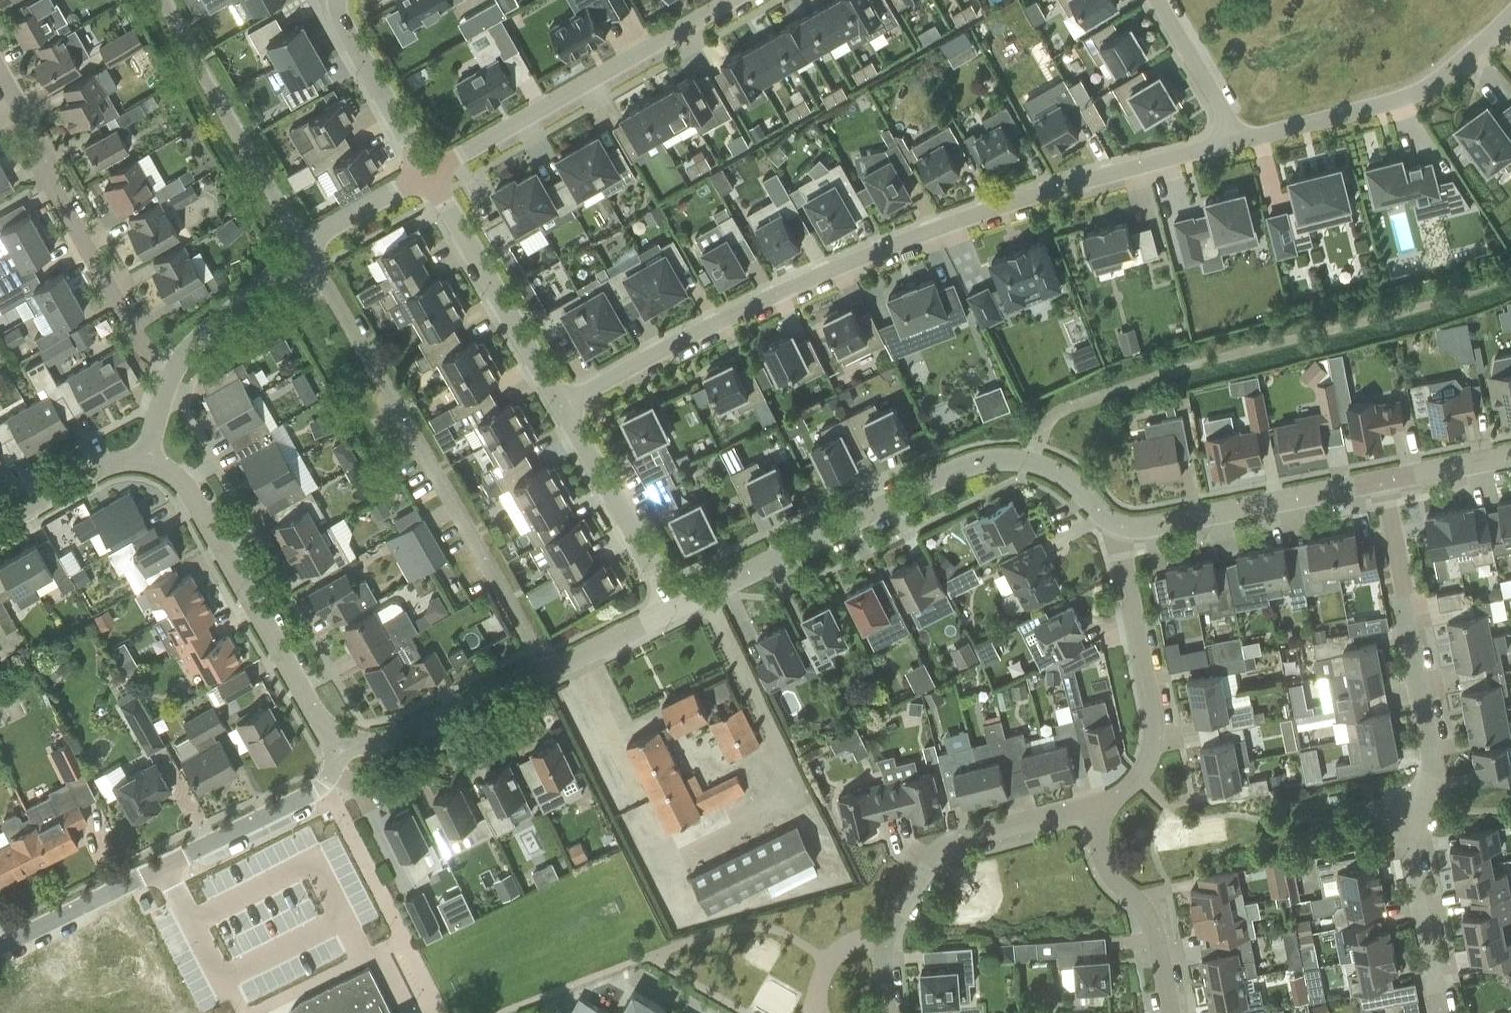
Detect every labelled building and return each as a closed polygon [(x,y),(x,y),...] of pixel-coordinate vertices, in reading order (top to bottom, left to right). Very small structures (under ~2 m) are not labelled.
[(24,43),(52,28),(43,10),(55,3),(53,0),(26,0),(18,4),(24,14),(11,21),(24,43)] [(189,4),(196,17),(209,10),(210,11),(230,0),(196,0),(189,4)] [(254,13),(276,0),(247,0),(254,13)] [(410,26),(423,19),(424,21),(425,20),(424,19),(438,11),(439,12),(440,12),(439,9),(450,3),(451,5),(460,0),(396,0),(401,10),(399,11),(401,15),(403,14),(410,26)] [(484,28),(488,26),(502,18),(508,15),(506,12),(499,0),(497,0),(475,13),(484,28)] [(506,12),(518,5),(515,0),(499,0),(506,12)] [(613,15),(615,18),(631,8),(626,0),(569,0),(577,13),(550,28),(568,58),(607,36),(599,22),(613,15)] [(846,0),(834,0),(827,4),(845,35),(846,34),(853,47),(868,38),(846,0)] [(869,39),(900,21),(888,0),(846,0),(868,38),(869,37),(869,39)] [(1116,0),(1061,0),(1069,14),(1079,8),(1087,21),(1118,3),(1116,0)] [(1036,1),(1024,8),(1033,24),(1045,17),(1036,1)] [(963,8),(968,18),(978,13),(972,3),(963,8)] [(845,35),(827,4),(810,14),(828,45),(845,35)] [(968,18),(963,8),(954,13),(959,23),(968,18)] [(794,22),(812,54),(828,45),(810,14),(802,18),(802,17),(794,22)] [(259,50),(271,50),(278,64),(313,44),(301,23),(285,32),(275,16),(248,31),(259,50)] [(488,26),(505,57),(520,49),(502,18),(488,26)] [(1120,31),(1113,20),(1084,37),(1099,63),(1107,59),(1115,72),(1147,53),(1146,50),(1149,48),(1142,37),(1139,39),(1131,25),(1120,31)] [(778,32),(796,63),(812,54),(794,22),(786,27),(786,28),(778,32)] [(134,28),(134,26),(99,46),(109,65),(137,50),(140,48),(145,46),(143,44),(147,41),(138,26),(134,28)] [(91,54),(75,27),(38,48),(44,58),(41,60),(45,67),(39,71),(48,86),(79,68),(76,63),(91,54)] [(949,56),(973,42),(965,28),(941,43),(949,56)] [(761,42),(779,73),(796,63),(778,32),(761,42)] [(779,73),(761,42),(745,51),(763,82),(779,73)] [(325,65),(313,44),(278,64),(286,78),(281,88),(291,107),(318,91),(308,74),(325,65)] [(140,48),(137,50),(130,57),(141,66),(150,55),(140,48)] [(763,82),(745,51),(744,50),(724,62),(731,75),(721,81),(736,107),(747,101),(743,94),(763,82)] [(460,85),(456,87),(463,99),(467,97),(475,111),(491,103),(491,104),(502,98),(501,96),(517,87),(500,58),(499,59),(495,52),(480,60),(484,67),(458,82),(460,85)] [(862,64),(868,73),(877,68),(871,58),(862,64)] [(868,73),(862,64),(853,69),(858,79),(868,73)] [(1172,88),(1169,90),(1160,74),(1150,81),(1143,69),(1113,87),(1129,112),(1139,106),(1147,120),(1172,105),(1173,108),(1182,103),(1172,88)] [(106,93),(94,72),(64,89),(71,101),(60,107),(72,128),(103,111),(96,98),(106,93)] [(675,86),(675,87),(693,118),(701,132),(732,115),(713,81),(703,87),(695,74),(675,86)] [(1064,107),(1077,100),(1064,80),(1026,101),(1036,118),(1053,149),(1057,147),(1059,149),(1070,143),(1069,140),(1079,134),(1064,107)] [(832,89),(837,99),(847,93),(841,83),(832,89)] [(693,118),(675,87),(658,96),(676,128),(693,118)] [(837,99),(832,89),(823,94),(828,104),(837,99)] [(302,150),(309,162),(348,140),(342,129),(353,123),(348,113),(352,111),(344,96),(307,117),(308,119),(302,123),(313,143),(302,150)] [(676,128),(658,96),(640,106),(658,138),(676,128)] [(794,102),(800,112),(810,106),(804,97),(794,102)] [(1107,122),(1093,99),(1081,106),(1094,129),(1107,122)] [(146,112),(140,101),(115,115),(121,126),(146,112)] [(800,112),(794,102),(786,107),(791,117),(800,112)] [(989,129),(976,136),(994,168),(1012,158),(1010,155),(1018,150),(1010,136),(1022,129),(1007,104),(983,118),(989,129)] [(1457,127),(1468,141),(1463,145),(1473,158),(1478,155),(1488,169),(1502,159),(1509,169),(1510,167),(1510,107),(1507,110),(1507,111),(1498,119),(1487,105),(1457,127)] [(658,138),(640,106),(622,117),(629,129),(618,135),(633,161),(644,155),(640,149),(658,138)] [(954,158),(966,151),(949,122),(912,144),(935,185),(936,185),(938,187),(954,177),(953,175),(961,170),(954,158)] [(890,126),(882,131),(890,145),(898,140),(890,126)] [(129,149),(117,127),(85,145),(91,155),(87,157),(93,166),(96,164),(98,166),(129,149)] [(580,147),(600,182),(606,194),(637,177),(622,150),(611,156),(599,136),(580,147)] [(348,140),(309,162),(315,173),(327,167),(338,188),(363,174),(365,176),(384,165),(375,150),(370,153),(365,144),(354,151),(348,140)] [(912,170),(914,169),(898,140),(890,145),(888,146),(870,150),(872,163),(863,169),(885,208),(911,193),(901,175),(912,168),(912,170)] [(581,193),(600,182),(580,147),(560,159),(572,179),(560,185),(573,208),(585,201),(581,193)] [(1402,156),(1396,158),(1397,160),(1390,162),(1390,159),(1384,161),(1383,157),(1368,160),(1369,164),(1367,165),(1376,201),(1410,192),(1412,201),(1443,193),(1448,212),(1471,206),(1453,178),(1437,182),(1432,161),(1405,168),(1402,156)] [(697,162),(702,172),(711,167),(705,157),(697,162)] [(154,190),(136,158),(110,173),(116,182),(105,188),(118,211),(154,190)] [(9,177),(0,161),(0,182),(9,177)] [(808,199),(807,199),(828,236),(831,234),(833,236),(843,230),(842,228),(846,225),(845,224),(852,220),(852,222),(856,220),(846,201),(859,193),(841,161),(831,166),(832,167),(801,185),(808,199)] [(702,172),(697,162),(687,167),(693,177),(702,172)] [(1314,244),(1306,214),(1351,203),(1341,166),(1290,179),(1298,209),(1287,212),(1286,211),(1269,216),(1279,254),(1296,250),(1296,248),(1314,244)] [(711,173),(722,193),(734,186),(723,167),(711,173)] [(537,171),(519,182),(539,217),(557,207),(561,215),(573,208),(560,185),(549,191),(537,171)] [(160,200),(185,186),(179,176),(154,190),(160,200)] [(539,217),(519,182),(516,178),(495,190),(510,214),(486,228),(502,255),(513,249),(510,244),(543,225),(539,217)] [(1193,216),(1175,221),(1186,262),(1202,258),(1205,269),(1226,264),(1219,238),(1255,229),(1245,190),(1239,192),(1238,187),(1225,191),(1226,195),(1206,200),(1210,214),(1194,219),(1193,216)] [(774,255),(776,258),(801,244),(786,217),(800,210),(791,195),(778,203),(775,198),(748,214),(756,227),(758,226),(769,245),(766,246),(772,256),(774,255)] [(178,236),(158,201),(129,217),(135,228),(130,232),(143,256),(178,236)] [(11,248),(40,232),(29,213),(9,224),(3,214),(0,215),(0,254),(11,248)] [(727,236),(703,250),(722,284),(725,282),(726,285),(736,279),(735,276),(747,269),(732,242),(745,235),(733,213),(718,222),(727,236)] [(1100,229),(1084,233),(1085,236),(1081,237),(1085,252),(1089,251),(1092,262),(1095,261),(1097,271),(1122,264),(1120,255),(1135,250),(1134,247),(1141,245),(1145,258),(1158,254),(1151,227),(1137,231),(1138,232),(1130,234),(1127,221),(1112,225),(1111,224),(1099,227),(1100,229)] [(428,243),(419,228),(401,238),(402,241),(377,255),(389,276),(377,282),(376,280),(360,290),(361,291),(359,292),(366,304),(380,296),(391,290),(423,272),(417,261),(428,255),(423,245),(428,243)] [(36,273),(31,263),(51,251),(40,232),(11,248),(0,254),(0,274),(1,275),(0,276),(0,293),(36,273)] [(666,254),(647,265),(667,300),(687,288),(675,268),(687,261),(674,238),(661,246),(666,254)] [(1005,315),(1000,307),(1025,297),(1022,288),(1042,280),(1045,289),(1060,283),(1056,274),(1058,274),(1045,240),(1027,247),(1026,245),(1009,251),(1010,254),(992,260),(1002,287),(992,291),(989,285),(968,296),(983,326),(1005,315)] [(168,299),(203,280),(183,245),(154,261),(160,272),(154,275),(168,299)] [(667,300),(647,265),(642,257),(611,274),(624,297),(635,291),(647,311),(667,300)] [(529,278),(521,263),(510,269),(518,284),(527,279),(529,278)] [(213,291),(228,283),(220,268),(205,277),(213,291)] [(1,311),(25,298),(34,313),(44,307),(73,291),(63,272),(42,283),(36,273),(0,293),(0,309),(1,311)] [(426,312),(457,294),(451,282),(446,285),(441,276),(429,282),(423,272),(391,290),(380,296),(388,308),(390,307),(401,325),(413,318),(414,319),(415,318),(426,312)] [(613,303),(624,297),(611,274),(599,281),(604,289),(585,300),(606,335),(625,324),(613,303)] [(906,289),(889,296),(898,320),(902,331),(906,329),(947,313),(951,323),(967,317),(954,283),(939,289),(935,278),(918,284),(918,283),(905,288),(906,289)] [(534,291),(527,279),(518,284),(525,296),(534,291)] [(70,332),(64,322),(84,310),(73,291),(44,307),(34,313),(34,314),(34,317),(42,331),(45,332),(36,338),(42,348),(70,332)] [(606,335),(585,300),(581,292),(548,310),(546,306),(534,312),(550,339),(573,326),(587,351),(608,339),(606,335)] [(464,305),(457,294),(426,312),(415,318),(414,319),(425,338),(421,341),(428,353),(459,334),(453,324),(464,317),(459,308),(464,305)] [(870,311),(858,317),(853,306),(839,313),(837,310),(826,316),(827,319),(824,320),(845,362),(886,342),(870,311)] [(1450,325),(1454,346),(1471,343),(1467,322),(1450,325)] [(1135,327),(1120,331),(1126,352),(1140,347),(1135,327)] [(798,343),(793,333),(764,347),(765,348),(762,350),(768,363),(771,361),(780,378),(794,371),(799,382),(826,368),(810,337),(798,343)] [(450,381),(493,356),(486,345),(482,348),(477,338),(465,345),(459,334),(428,353),(418,358),(425,369),(438,362),(450,381)] [(267,347),(275,361),(293,351),(285,337),(267,347)] [(1093,341),(1072,349),(1079,369),(1101,361),(1093,341)] [(47,346),(40,350),(48,365),(55,361),(47,346)] [(89,365),(109,400),(116,396),(117,398),(118,398),(117,396),(130,388),(119,368),(130,362),(121,347),(89,365)] [(1494,356),(1492,371),(1489,371),(1495,404),(1501,403),(1504,418),(1510,417),(1510,353),(1494,356)] [(500,368),(493,356),(450,381),(461,401),(451,406),(459,418),(463,416),(495,397),(489,386),(500,380),(495,371),(500,368)] [(1346,379),(1342,356),(1328,358),(1333,380),(1333,381),(1346,379)] [(74,413),(57,382),(44,358),(26,368),(37,389),(44,385),(49,394),(28,406),(48,441),(55,437),(56,439),(57,439),(56,437),(69,429),(64,419),(74,413)] [(1328,371),(1315,359),(1301,374),(1313,386),(1328,371)] [(204,395),(217,416),(252,396),(260,392),(258,387),(263,384),(253,368),(248,371),(243,360),(234,365),(223,371),(229,381),(204,395)] [(740,372),(734,361),(720,368),(719,365),(707,371),(708,374),(706,375),(721,406),(735,400),(740,410),(755,403),(767,397),(752,366),(740,372)] [(109,400),(89,365),(57,382),(74,413),(84,407),(87,412),(101,405),(102,406),(103,406),(102,404),(109,400)] [(303,370),(291,376),(298,388),(309,381),(303,370)] [(1253,426),(1268,424),(1259,375),(1244,378),(1253,426)] [(1341,419),(1333,381),(1333,380),(1318,383),(1324,412),(1297,417),(1298,421),(1278,425),(1285,457),(1310,452),(1310,456),(1326,453),(1321,424),(1326,423),(1326,424),(1341,421),(1341,419)] [(1477,418),(1470,385),(1456,388),(1457,391),(1436,395),(1433,380),(1412,384),(1417,415),(1431,412),(1435,432),(1465,426),(1464,420),(1477,418)] [(1002,385),(978,394),(986,415),(1010,406),(1002,385)] [(254,438),(270,428),(252,396),(217,416),(229,438),(234,435),(240,446),(254,438)] [(474,424),(485,444),(529,419),(522,408),(518,410),(512,401),(501,408),(495,397),(463,416),(469,427),(474,424)] [(766,426),(778,420),(767,397),(755,403),(766,426)] [(1374,400),(1348,405),(1356,447),(1382,442),(1380,430),(1405,425),(1400,399),(1375,404),(1374,400)] [(875,402),(848,415),(858,434),(857,434),(863,447),(876,440),(881,451),(895,444),(897,447),(909,441),(907,438),(910,437),(895,406),(881,412),(875,402)] [(639,447),(629,452),(647,483),(671,471),(664,458),(658,462),(650,446),(670,437),(653,404),(637,412),(635,408),(620,416),(624,425),(627,423),(639,447)] [(6,442),(17,436),(26,453),(40,445),(41,447),(42,447),(41,445),(48,441),(28,406),(0,421),(0,431),(6,442)] [(828,475),(828,477),(857,463),(846,439),(857,434),(858,434),(848,415),(822,428),(827,439),(813,446),(821,462),(818,464),(825,477),(828,475)] [(1142,479),(1157,476),(1158,481),(1182,476),(1179,458),(1190,455),(1182,416),(1145,423),(1148,437),(1134,440),(1135,444),(1133,446),(1135,455),(1138,456),(1142,479)] [(793,417),(783,421),(790,436),(800,432),(793,417)] [(499,478),(531,460),(525,449),(536,442),(531,433),(535,431),(529,419),(485,444),(497,464),(492,466),(499,478)] [(240,459),(253,480),(288,460),(270,428),(254,438),(260,448),(240,459)] [(1235,469),(1235,465),(1263,460),(1257,431),(1240,434),(1239,430),(1207,436),(1215,474),(1236,470),(1236,469),(1235,469)] [(3,460),(13,454),(6,442),(0,431),(0,468),(5,465),(3,460)] [(346,468),(359,461),(347,439),(334,446),(346,468)] [(742,458),(735,444),(721,451),(728,465),(742,458)] [(681,465),(691,460),(687,453),(675,458),(679,466),(681,465)] [(306,492),(288,460),(253,480),(265,502),(284,491),(290,501),(306,492)] [(510,511),(511,512),(565,482),(558,470),(554,473),(548,464),(537,470),(531,460),(499,478),(506,490),(510,487),(520,505),(510,511)] [(746,504),(758,498),(764,509),(778,502),(779,505),(791,499),(790,496),(793,494),(777,463),(763,470),(758,460),(731,473),(746,504)] [(681,466),(671,471),(677,484),(687,479),(681,466)] [(702,543),(700,540),(716,532),(701,501),(682,511),(671,487),(677,484),(671,471),(647,483),(668,519),(673,516),(685,541),(682,542),(686,551),(702,543)] [(571,493),(565,482),(511,512),(512,514),(522,508),(533,527),(528,530),(537,544),(569,526),(574,523),(566,509),(572,505),(567,496),(571,493)] [(274,526),(287,549),(320,530),(314,519),(324,513),(311,489),(306,492),(290,501),(288,502),(294,514),(274,526)] [(106,538),(113,549),(149,529),(142,517),(143,517),(129,492),(91,513),(92,514),(73,525),(81,539),(100,529),(105,538),(106,538)] [(369,506),(377,520),(391,512),(383,498),(369,506)] [(1036,534),(1027,516),(1022,519),(1013,500),(998,507),(994,506),(986,510),(984,514),(979,517),(991,542),(986,544),(985,547),(990,557),(1036,534)] [(1498,503),(1502,524),(1490,527),(1495,553),(1510,550),(1510,500),(1498,503)] [(1464,508),(1450,511),(1462,574),(1463,573),(1459,551),(1470,549),(1475,563),(1496,559),(1495,553),(1490,527),(1487,515),(1476,518),(1474,507),(1464,509),(1464,508)] [(1449,576),(1462,574),(1450,511),(1436,513),(1436,515),(1427,516),(1434,556),(1444,554),(1449,576)] [(574,523),(569,526),(537,544),(537,546),(543,543),(554,562),(549,565),(555,576),(587,558),(593,554),(587,543),(592,540),(587,531),(592,529),(585,516),(574,523)] [(423,572),(446,559),(422,518),(400,531),(423,572)] [(350,559),(330,524),(320,530),(287,549),(300,572),(320,561),(327,572),(350,559)] [(146,575),(180,556),(167,533),(160,537),(154,526),(149,529),(113,549),(108,552),(119,572),(138,562),(146,575)] [(1332,535),(1339,570),(1353,567),(1355,580),(1380,575),(1374,544),(1358,547),(1355,531),(1332,535)] [(1299,558),(1306,592),(1342,586),(1339,570),(1332,535),(1308,540),(1311,555),(1299,558)] [(36,543),(16,554),(33,583),(52,572),(57,581),(68,574),(59,557),(47,564),(36,543)] [(1048,597),(1048,593),(1060,587),(1051,569),(1053,568),(1047,555),(1044,556),(1038,544),(1002,561),(1016,589),(1006,594),(1004,601),(1007,608),(1014,610),(1038,598),(1042,600),(1048,597)] [(1261,549),(1270,596),(1305,589),(1306,592),(1299,558),(1299,554),(1287,556),(1284,544),(1261,549)] [(1236,610),(1235,603),(1257,598),(1254,585),(1267,583),(1270,596),(1261,549),(1237,554),(1239,565),(1228,568),(1236,610)] [(0,590),(0,598),(1,601),(3,600),(13,594),(14,594),(33,583),(16,554),(0,563),(0,570),(9,586),(0,590)] [(604,591),(606,593),(623,583),(614,568),(610,571),(604,562),(599,565),(593,554),(587,558),(555,576),(562,588),(567,585),(578,606),(604,591)] [(958,566),(946,556),(937,567),(948,578),(958,566)] [(1213,615),(1236,610),(1228,568),(1216,570),(1214,558),(1190,563),(1197,597),(1199,609),(1212,607),(1213,615)] [(893,572),(910,606),(911,606),(913,610),(948,592),(933,562),(922,568),(918,559),(893,572)] [(1173,600),(1157,603),(1160,617),(1183,613),(1185,600),(1197,597),(1190,563),(1166,567),(1173,600)] [(174,569),(144,586),(155,606),(151,608),(158,620),(163,617),(170,613),(202,595),(190,574),(180,580),(174,569)] [(366,579),(351,582),(345,572),(311,592),(321,611),(326,608),(335,623),(377,599),(366,579)] [(1501,580),(1504,597),(1510,595),(1510,578),(1501,580)] [(873,582),(848,594),(875,648),(911,630),(892,593),(881,599),(873,582)] [(1437,594),(1440,609),(1453,607),(1468,604),(1465,588),(1437,594)] [(209,618),(214,616),(202,595),(170,613),(163,617),(158,620),(154,622),(171,653),(179,649),(202,636),(215,629),(209,618)] [(1507,616),(1504,597),(1492,600),(1496,618),(1507,616)] [(10,613),(3,600),(1,601),(0,598),(0,618),(10,613)] [(1450,643),(1450,644),(1491,636),(1489,622),(1495,621),(1490,599),(1468,604),(1453,607),(1455,618),(1448,619),(1453,643),(1450,643)] [(805,616),(813,632),(802,637),(819,670),(835,662),(829,649),(848,639),(842,628),(844,627),(843,623),(841,624),(830,603),(805,616)] [(1084,646),(1078,635),(1085,631),(1073,606),(1036,625),(1042,637),(1029,643),(1041,668),(1059,659),(1081,647),(1084,646)] [(101,630),(116,622),(108,608),(94,616),(101,630)] [(361,663),(418,631),(405,608),(379,623),(373,612),(345,627),(355,644),(351,646),(361,663)] [(1389,614),(1360,618),(1362,629),(1391,624),(1389,614)] [(758,639),(769,660),(758,666),(769,690),(786,681),(785,677),(806,667),(785,626),(758,639)] [(1382,648),(1378,648),(1377,642),(1356,646),(1354,634),(1314,642),(1317,658),(1331,656),(1334,673),(1385,663),(1382,648)] [(240,655),(240,650),(235,647),(228,635),(208,647),(202,636),(179,649),(191,670),(200,665),(207,678),(241,658),(240,655)] [(1479,675),(1504,670),(1500,648),(1494,649),(1491,636),(1450,644),(1451,645),(1453,644),(1458,667),(1477,664),(1479,675)] [(1001,656),(992,637),(975,644),(985,664),(1001,656)] [(1261,650),(1259,639),(1242,642),(1244,653),(1261,650)] [(978,658),(969,640),(950,650),(959,667),(978,658)] [(462,647),(448,655),(454,665),(468,657),(462,647)] [(1088,662),(1081,647),(1059,659),(1063,674),(1088,662)] [(445,671),(434,651),(414,662),(418,669),(408,675),(396,654),(366,671),(374,686),(377,685),(388,703),(415,687),(415,686),(424,681),(425,682),(445,671)] [(1244,656),(1207,663),(1209,675),(1188,679),(1192,700),(1226,694),(1222,673),(1246,668),(1244,656)] [(134,659),(121,666),(127,676),(140,669),(139,668),(134,659)] [(908,669),(917,690),(934,682),(925,661),(908,669)] [(1388,679),(1385,663),(1334,673),(1328,674),(1334,708),(1367,701),(1365,690),(1385,686),(1384,680),(1388,679)] [(254,684),(245,667),(205,689),(215,706),(254,684)] [(1504,670),(1479,675),(1481,686),(1462,690),(1467,713),(1464,714),(1505,706),(1503,693),(1509,692),(1504,670)] [(1026,682),(1012,685),(1014,698),(1029,695),(1026,682)] [(672,723),(627,745),(669,829),(746,791),(738,774),(704,790),(696,773),(685,778),(664,737),(708,716),(695,689),(663,705),(672,723)] [(148,754),(166,744),(137,694),(119,704),(148,754)] [(1217,718),(1219,730),(1243,725),(1244,725),(1256,722),(1252,701),(1228,705),(1226,694),(1192,700),(1197,722),(1217,718)] [(1361,738),(1394,731),(1390,709),(1369,713),(1367,701),(1334,708),(1337,720),(1346,719),(1351,739),(1348,739),(1348,740),(1361,738)] [(1328,702),(1312,705),(1313,711),(1329,708),(1328,702)] [(191,734),(174,744),(199,789),(221,777),(223,779),(237,771),(219,739),(218,740),(212,731),(225,724),(214,706),(184,723),(191,734)] [(259,762),(286,747),(277,731),(281,729),(269,706),(237,724),(259,762)] [(1502,744),(1507,743),(1510,742),(1510,719),(1508,720),(1505,706),(1464,714),(1464,715),(1467,715),(1472,738),(1499,733),(1502,744)] [(729,759),(760,744),(741,707),(710,722),(729,759)] [(1121,757),(1111,720),(1095,724),(1093,716),(1075,720),(1085,759),(1084,754),(1093,752),(1096,763),(1121,757)] [(1077,776),(1073,762),(1085,759),(1075,720),(1074,718),(1061,721),(1063,730),(1059,731),(1062,743),(1045,747),(1054,782),(1060,780),(1061,783),(1069,781),(1069,778),(1077,776)] [(977,764),(986,799),(1009,793),(1003,772),(1015,769),(1006,735),(1002,719),(984,723),(991,749),(987,750),(990,761),(977,764)] [(1256,722),(1244,725),(1246,738),(1259,736),(1257,722),(1256,722)] [(1250,758),(1243,725),(1219,730),(1222,741),(1201,745),(1205,767),(1250,758)] [(856,756),(867,752),(860,730),(835,738),(839,748),(852,744),(856,756)] [(1361,738),(1348,740),(1352,760),(1336,764),(1339,776),(1380,768),(1378,756),(1398,752),(1394,731),(1361,738)] [(1054,782),(1045,747),(1029,751),(1026,740),(1022,741),(1020,732),(1006,735),(1015,769),(1026,766),(1031,788),(1054,782)] [(569,799),(560,780),(575,773),(558,739),(556,740),(552,737),(545,741),(544,745),(533,751),(535,755),(520,762),(544,811),(569,799)] [(55,760),(64,778),(82,770),(68,741),(60,745),(65,756),(55,760)] [(1510,779),(1510,742),(1507,743),(1502,744),(1474,749),(1474,753),(1473,756),(1473,761),(1476,763),(1478,773),(1487,771),(1487,774),(1496,772),(1498,781),(1510,779)] [(927,763),(938,760),(934,744),(923,747),(927,763)] [(958,757),(956,748),(938,753),(947,787),(958,784),(963,805),(986,799),(977,764),(966,767),(963,756),(958,757)] [(1269,790),(1267,777),(1250,780),(1249,772),(1252,771),(1255,767),(1254,757),(1250,758),(1205,767),(1210,789),(1230,785),(1233,797),(1269,790)] [(507,819),(512,816),(507,806),(527,797),(510,762),(491,771),(492,772),(484,776),(500,808),(486,815),(496,835),(511,828),(507,819)] [(171,790),(155,763),(141,771),(141,769),(114,785),(133,819),(160,804),(157,798),(171,790)] [(1304,770),(1306,782),(1322,779),(1319,767),(1304,770)] [(886,782),(894,815),(912,810),(914,818),(943,810),(933,772),(919,776),(918,774),(886,782)] [(854,793),(839,796),(849,834),(877,827),(875,819),(894,815),(886,782),(853,790),(854,793)] [(478,820),(461,786),(434,799),(439,809),(427,815),(446,855),(468,844),(470,838),(464,827),(478,820)] [(74,794),(31,815),(42,837),(41,838),(50,857),(78,844),(70,829),(88,820),(74,794)] [(419,850),(430,845),(413,810),(411,811),(410,808),(396,814),(398,817),(389,822),(390,823),(387,824),(396,844),(416,884),(431,876),(419,850)] [(50,857),(41,838),(42,837),(31,815),(23,819),(20,815),(15,813),(3,820),(1,824),(5,831),(0,833),(0,882),(50,857)] [(691,876),(708,912),(816,859),(798,823),(691,876)] [(1451,848),(1455,869),(1492,862),(1490,851),(1502,848),(1497,827),(1461,834),(1463,845),(1451,848)] [(1359,854),(1317,862),(1324,895),(1382,884),(1377,862),(1361,865),(1359,854)] [(553,862),(532,872),(539,886),(560,876),(553,862)] [(1474,900),(1510,893),(1506,872),(1494,874),(1492,862),(1455,869),(1459,891),(1472,889),(1474,900)] [(1191,899),(1194,912),(1245,902),(1243,891),(1241,891),(1237,869),(1199,877),(1201,888),(1191,890),(1193,899),(1191,899)] [(504,898),(521,890),(513,871),(495,879),(504,898)] [(1290,893),(1286,875),(1269,879),(1272,896),(1276,895),(1290,893)] [(1334,910),(1337,927),(1339,927),(1369,921),(1366,909),(1386,905),(1382,884),(1324,895),(1324,896),(1343,892),(1345,902),(1338,904),(1334,910)] [(439,924),(423,890),(407,898),(423,932),(439,924)] [(1292,901),(1290,893),(1276,895),(1278,904),(1292,901)] [(1468,936),(1503,929),(1501,919),(1510,917),(1510,899),(1510,893),(1474,900),(1473,901),(1475,912),(1463,915),(1468,936)] [(1248,917),(1245,902),(1194,912),(1196,925),(1198,925),(1200,934),(1210,932),(1212,943),(1216,943),(1250,936),(1246,917),(1248,917)] [(1298,920),(1300,934),(1313,932),(1310,918),(1298,920)] [(1369,921),(1339,927),(1345,961),(1395,951),(1392,938),(1390,938),(1389,929),(1379,931),(1376,920),(1369,921)] [(1468,936),(1472,958),(1483,956),(1486,967),(1510,962),(1510,939),(1505,940),(1503,929),(1468,936)] [(1315,946),(1313,932),(1300,934),(1303,948),(1315,946)] [(1251,936),(1250,936),(1216,943),(1218,954),(1203,957),(1208,983),(1242,976),(1258,973),(1251,936)] [(1078,989),(1112,987),(1110,958),(1085,959),(1084,937),(1037,940),(1039,955),(1058,954),(1059,966),(1077,965),(1078,989)] [(1030,958),(1029,941),(1014,942),(1015,959),(1030,958)] [(124,972),(123,972),(114,953),(102,959),(96,946),(69,959),(85,991),(102,982),(111,1000),(112,999),(117,1010),(120,1008),(122,1012),(145,1012),(133,989),(124,972)] [(957,1005),(956,1001),(971,1000),(969,982),(975,982),(972,946),(945,948),(946,961),(949,961),(949,968),(922,970),(923,987),(920,987),(921,999),(924,999),(925,1004),(941,1002),(941,1006),(957,1005)] [(1352,994),(1359,992),(1390,987),(1387,975),(1397,973),(1395,964),(1397,964),(1395,951),(1345,961),(1352,994)] [(370,966),(300,1001),(306,1012),(394,1012),(370,966)] [(1320,967),(1306,969),(1308,979),(1322,976),(1320,967)] [(1256,1012),(1265,1010),(1261,988),(1245,992),(1242,976),(1208,983),(1213,1008),(1228,1005),(1230,1012),(1251,1012),(1256,1012)] [(1359,992),(1362,1010),(1398,1002),(1395,985),(1390,987),(1359,992)] [(1307,987),(1294,989),(1296,1002),(1309,1000),(1307,987)] [(668,1010),(635,990),(622,1012),(666,1012),(668,1010)] [(581,997),(571,1012),(609,1012),(581,997)] [(1316,1012),(1331,1012),(1326,1001),(1313,1006),(1316,1012)]
